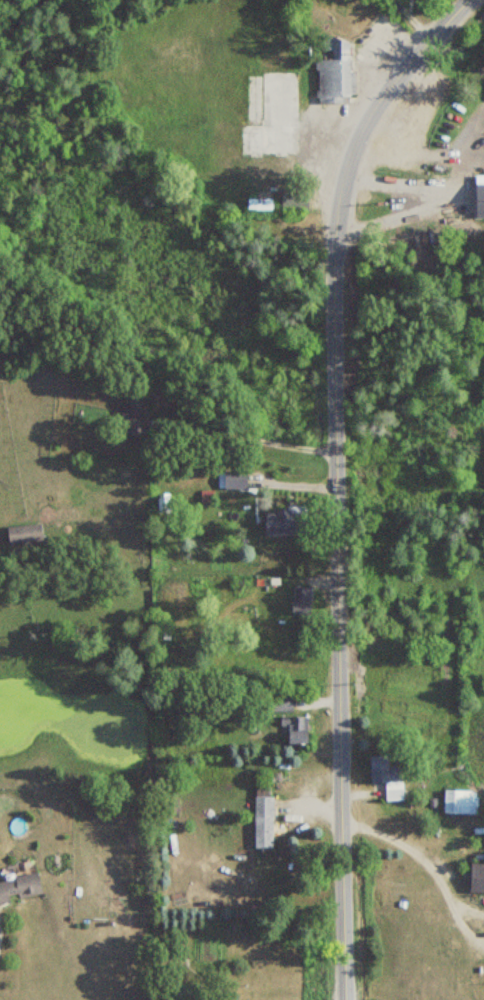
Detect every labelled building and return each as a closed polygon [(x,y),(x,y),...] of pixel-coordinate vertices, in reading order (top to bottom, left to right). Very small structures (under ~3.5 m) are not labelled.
[(323,36),(332,36),(349,43),(349,72),(355,72),(355,96),(348,96),(349,102),(319,102),(319,97),(315,97),(316,90),(318,90),(318,70),(315,70),(315,62),(318,62),(318,59),(332,59),(332,50),(323,50),(323,36)] [(245,157),(303,156),(303,125),(270,126),(270,93),(298,93),(298,74),(249,75),(250,112),(244,112),(245,157)] [(308,191),(308,210),(280,210),(281,191),(308,191)] [(251,489),(251,472),(227,472),(227,489),(251,489)] [(310,511),(271,511),(271,536),(310,536),(310,511)] [(46,525),(11,525),(11,543),(46,543),(46,525)] [(296,614),(313,614),(313,588),(296,588),(296,614)] [(292,710),(270,711),(269,692),(292,692),(292,710)] [(280,714),(308,715),(307,743),(288,742),(289,725),(280,725),(280,714)] [(403,798),(402,764),(388,764),(388,754),(369,754),(371,782),(385,781),(385,799),(403,798)] [(270,786),(270,795),(274,795),(273,816),(272,816),(272,847),(254,847),(254,795),(256,795),(256,786),(270,786)] [(478,798),(477,813),(443,812),(444,789),(471,790),(471,798),(478,798)] [(471,861),(483,862),(483,891),(470,891),(471,861)] [(13,877),(0,880),(0,902),(9,900),(7,895),(17,892),(18,898),(42,892),(36,870),(13,876),(13,877)]
